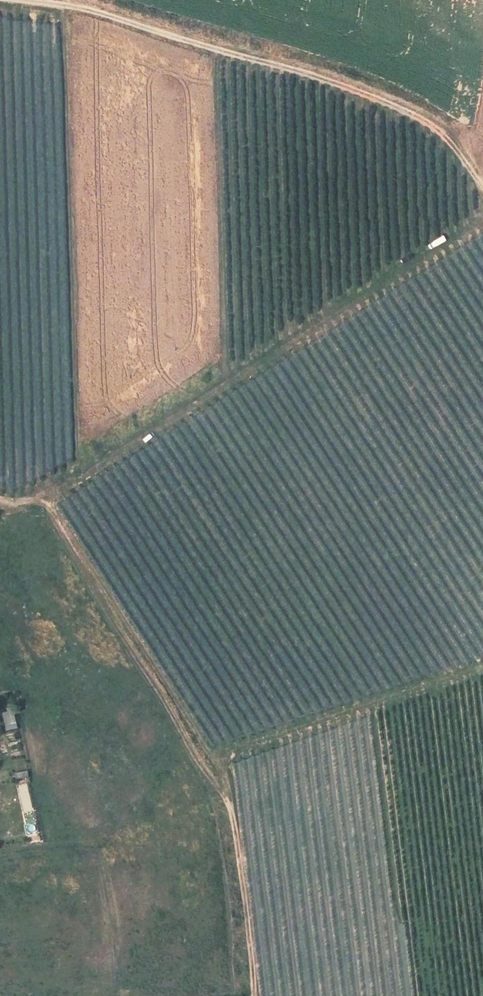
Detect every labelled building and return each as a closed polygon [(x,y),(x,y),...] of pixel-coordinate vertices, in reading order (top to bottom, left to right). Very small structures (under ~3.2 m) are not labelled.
[(15,710),(3,712),(6,730),(18,728),(15,710)]
